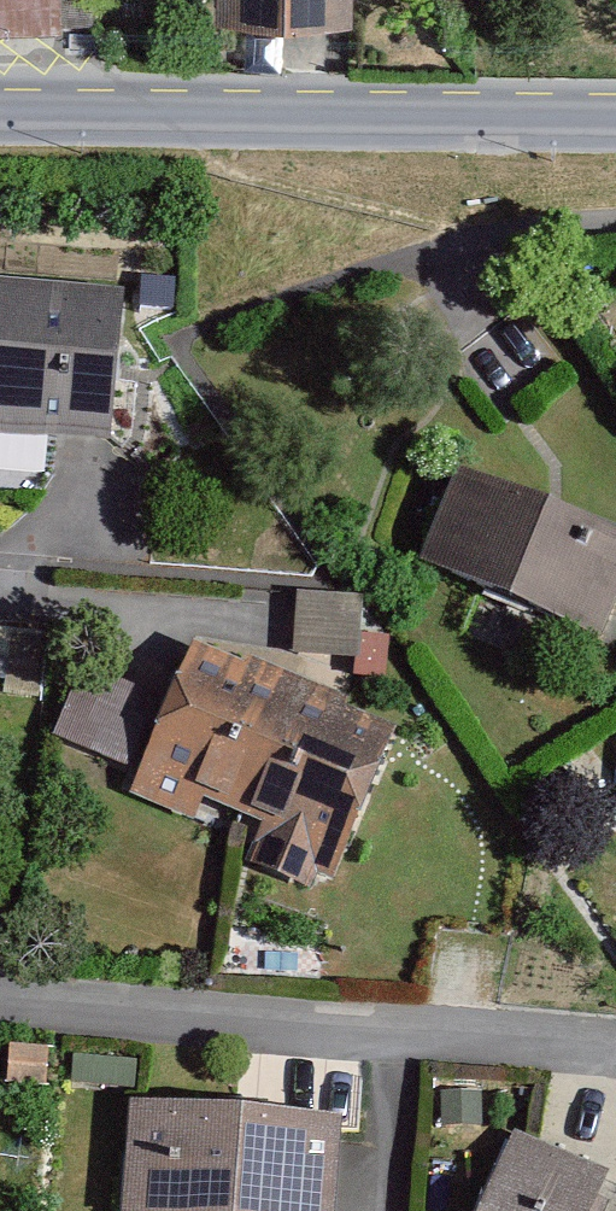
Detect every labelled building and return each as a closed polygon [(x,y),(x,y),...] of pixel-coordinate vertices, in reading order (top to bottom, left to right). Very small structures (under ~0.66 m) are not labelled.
[(58,0),(0,0),(0,23),(58,22),(58,0)] [(218,9),(349,12),(350,0),(218,0),(218,9)] [(0,292),(0,439),(30,443),(98,452),(117,307),(0,292)] [(449,474),(405,578),(592,656),(615,598),(615,543),(449,474)] [(361,601),(278,594),(272,664),(355,671),(361,601)] [(392,733),(176,639),(110,791),(177,821),(185,804),(254,834),(237,874),(315,908),(392,733)] [(123,761),(152,690),(85,662),(55,733),(123,761)] [(118,1119),(111,1210),(326,1210),(332,1135),(118,1119)] [(503,1141),(471,1210),(583,1210),(596,1184),(503,1141)]
